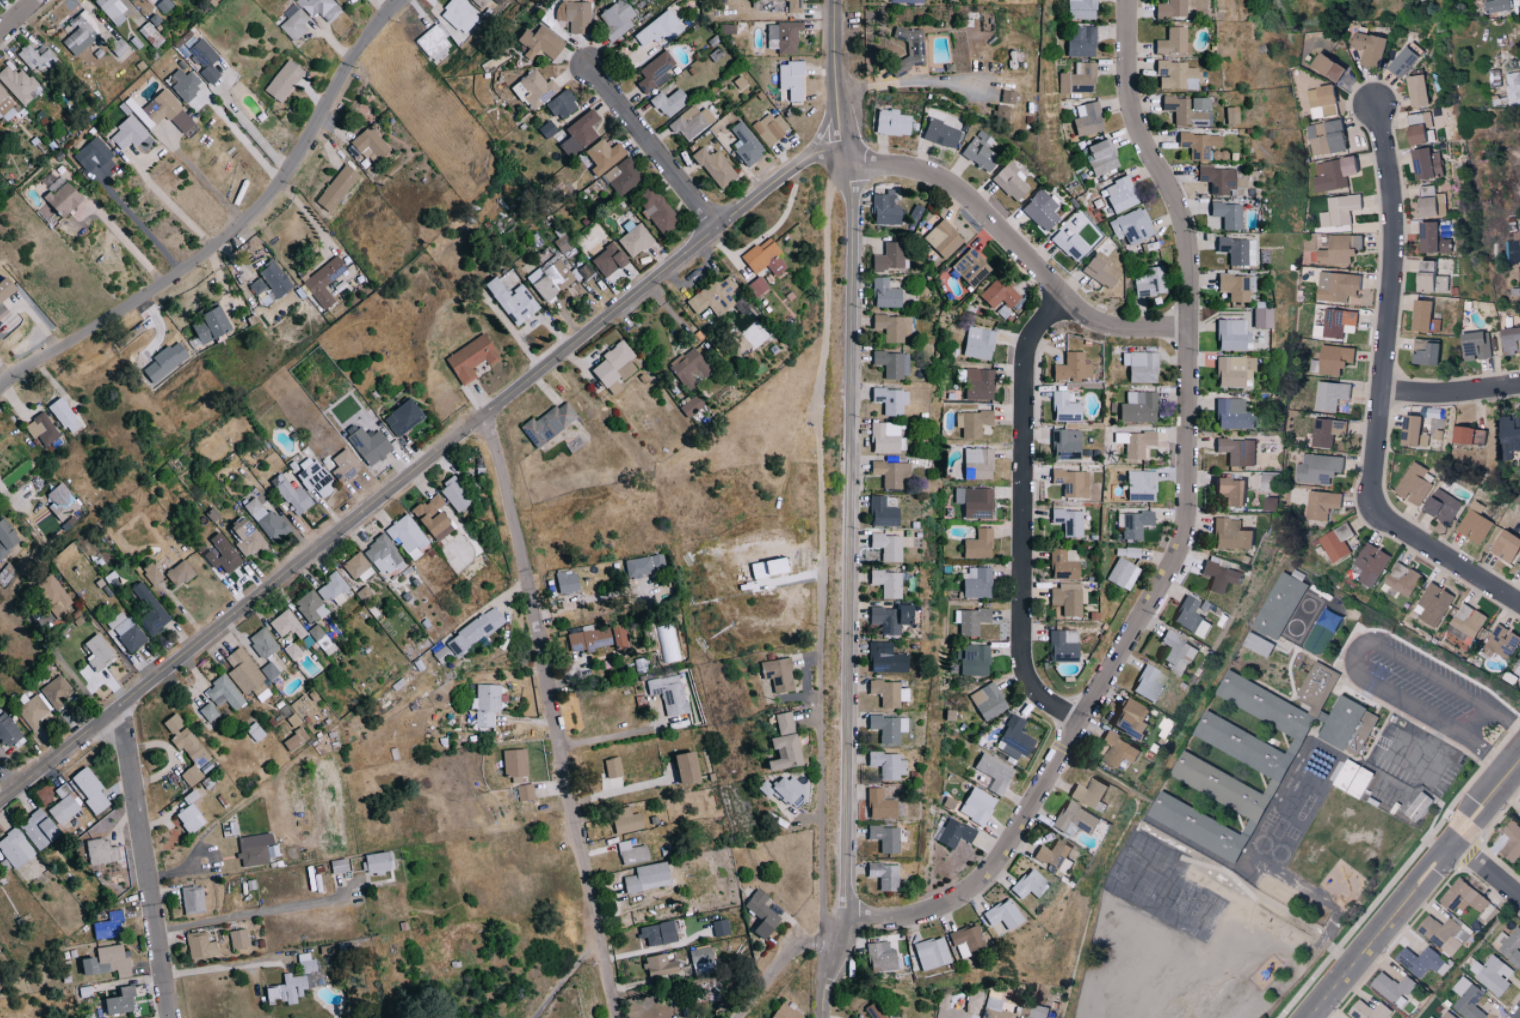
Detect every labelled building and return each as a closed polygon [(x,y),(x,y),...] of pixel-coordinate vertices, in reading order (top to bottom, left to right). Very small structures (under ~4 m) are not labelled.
[(121,0),(96,0),(95,1),(116,24),(131,11),(121,0)] [(171,0),(163,0),(157,6),(165,14),(175,4),(171,0)] [(296,1),(311,18),(318,11),(327,22),(341,9),(333,0),(307,0),(297,0),(296,1)] [(480,14),(465,0),(452,0),(440,12),(463,33),(480,14)] [(484,9),(491,0),(473,0),(484,9)] [(629,19),(636,14),(626,0),(620,0),(598,15),(615,39),(634,26),(629,19)] [(804,0),(786,0),(786,1),(790,1),(789,12),(804,13),(804,0)] [(1094,19),(1094,0),(1066,0),(1066,18),(1094,19)] [(1154,3),(1153,16),(1184,16),(1184,0),(1166,0),(1166,3),(1154,3)] [(1493,0),(1481,2),(1483,13),(1510,9),(1509,0),(1493,0)] [(571,33),(590,33),(590,2),(556,1),(556,20),(571,21),(571,33)] [(283,13),(288,18),(280,26),(295,43),(310,30),(305,24),(310,19),(294,3),(283,13)] [(644,46),(653,38),(656,42),(665,35),(671,42),(686,28),(667,8),(636,36),(644,46)] [(77,57),(104,31),(84,10),(70,23),(76,29),(63,41),(77,57)] [(769,48),(780,48),(780,54),(799,54),(799,31),(804,31),(804,22),(768,23),(769,48)] [(454,49),(439,24),(417,38),(432,62),(454,49)] [(534,34),(527,28),(516,42),(532,55),(537,47),(554,60),(566,43),(541,24),(534,34)] [(737,25),(722,24),(722,33),(736,34),(737,25)] [(1093,56),(1093,25),(1065,26),(1066,56),(1093,56)] [(1184,26),(1166,26),(1166,39),(1152,39),(1152,53),(1188,53),(1188,42),(1185,42),(1184,26)] [(920,28),(894,29),(895,41),(908,40),(909,59),(889,59),(889,70),(922,69),(920,28)] [(1377,69),(1384,39),(1352,31),(1348,47),(1362,51),(1359,64),(1377,69)] [(221,75),(212,65),(220,57),(202,37),(187,51),(203,68),(199,72),(211,84),(221,75)] [(37,75),(56,57),(48,48),(40,55),(29,43),(17,54),(37,75)] [(1385,68),(1398,78),(1416,56),(1402,45),(1385,68)] [(637,83),(645,95),(656,87),(652,81),(676,64),(667,50),(639,69),(645,77),(637,83)] [(1342,69),(1316,52),(1307,67),(1334,83),(1342,69)] [(305,71),(288,58),(265,90),(283,103),(305,71)] [(1185,60),(1155,61),(1156,90),(1197,88),(1197,67),(1185,67),(1185,60)] [(1093,91),(1093,61),(1074,62),(1074,72),(1058,73),(1058,92),(1093,91)] [(805,63),(781,62),(780,89),(791,89),(790,101),(804,102),(805,63)] [(41,88),(21,67),(14,73),(6,65),(0,71),(0,80),(23,104),(41,88)] [(173,87),(186,101),(204,85),(191,71),(187,75),(180,68),(173,75),(179,81),(173,87)] [(561,89),(552,78),(547,82),(535,68),(513,87),(534,111),(561,89)] [(1504,74),(1506,105),(1519,104),(1519,73),(1504,74)] [(653,80),(657,87),(670,82),(667,74),(653,80)] [(1408,106),(1426,104),(1423,74),(1404,76),(1408,106)] [(1312,119),(1336,114),(1330,84),(1306,89),(1312,119)] [(661,91),(650,99),(667,119),(690,100),(680,87),(667,98),(661,91)] [(20,109),(0,88),(0,117),(5,122),(20,109)] [(143,109),(131,97),(126,102),(152,128),(166,115),(184,134),(197,122),(164,89),(143,109)] [(581,107),(568,89),(548,102),(560,121),(581,107)] [(1013,92),(999,89),(997,102),(1010,104),(1013,92)] [(1171,124),(1209,125),(1209,111),(1204,111),(1204,97),(1160,96),(1160,110),(1172,111),(1171,124)] [(1101,131),(1096,101),(1075,104),(1076,110),(1081,110),(1082,116),(1070,118),(1073,135),(1101,131)] [(669,124),(685,145),(716,120),(706,107),(699,112),(694,105),(669,124)] [(1236,123),(1235,106),(1223,107),(1224,123),(1236,123)] [(905,137),(908,116),(897,114),(898,111),(876,107),(872,132),(905,137)] [(571,137),(560,144),(568,158),(599,138),(591,125),(600,120),(593,110),(565,128),(571,137)] [(772,110),(751,127),(768,147),(788,130),(772,110)] [(149,133),(131,115),(110,137),(123,150),(131,141),(136,147),(149,133)] [(921,140),(955,148),(960,127),(925,119),(921,140)] [(547,139),(558,130),(551,120),(540,128),(547,139)] [(739,140),(732,145),(747,168),(766,155),(742,120),(731,128),(739,140)] [(1306,126),(1312,156),(1344,150),(1338,120),(1306,126)] [(351,142),(365,159),(370,154),(377,162),(392,148),(370,125),(351,142)] [(1176,133),(1175,147),(1189,147),(1189,160),(1208,160),(1208,145),(1218,146),(1218,134),(1176,133)] [(102,169),(116,157),(96,136),(74,157),(88,172),(97,163),(102,169)] [(1119,165),(1106,136),(1082,147),(1095,176),(1119,165)] [(600,167),(615,153),(602,138),(587,152),(600,167)] [(980,144),(978,148),(965,141),(958,155),(987,171),(996,153),(980,144)] [(711,155),(704,146),(693,155),(722,190),(739,176),(717,149),(711,155)] [(1413,180),(1442,176),(1438,152),(1428,153),(1427,147),(1408,150),(1413,180)] [(603,172),(617,196),(645,181),(631,157),(603,172)] [(1314,162),(1316,176),(1311,177),(1313,192),(1348,188),(1346,175),(1354,174),(1352,157),(1314,162)] [(361,175),(346,163),(317,201),(332,213),(361,175)] [(1232,189),(1232,168),(1211,168),(1211,164),(1196,164),(1197,182),(1208,182),(1208,194),(1225,194),(1225,189),(1232,189)] [(1101,186),(1112,213),(1138,203),(1127,175),(1101,186)] [(47,199),(67,218),(86,197),(65,179),(47,199)] [(662,237),(681,225),(657,186),(640,196),(647,208),(645,209),(662,237)] [(1435,186),(1419,186),(1419,197),(1415,197),(1416,217),(1444,216),(1443,194),(1435,194),(1435,186)] [(869,224),(897,223),(897,202),(895,202),(895,189),(883,190),(883,194),(869,194),(869,224)] [(1056,205),(1040,189),(1019,208),(1042,232),(1058,218),(1051,210),(1056,205)] [(1326,198),(1329,226),(1350,224),(1349,211),(1362,209),(1361,194),(1326,198)] [(1220,230),(1238,230),(1239,203),(1208,202),(1208,216),(1221,216),(1220,230)] [(911,227),(920,207),(912,203),(903,223),(911,227)] [(1141,206),(1108,222),(1117,240),(1124,237),(1132,255),(1147,248),(1142,238),(1153,232),(1141,206)] [(919,237),(940,259),(961,239),(940,217),(919,237)] [(623,225),(629,233),(619,239),(632,258),(655,242),(641,222),(635,227),(630,220),(623,225)] [(1436,222),(1416,222),(1417,253),(1436,252),(1436,222)] [(1071,263),(1087,248),(1065,224),(1049,239),(1071,263)] [(562,253),(573,246),(565,234),(554,241),(562,253)] [(1362,236),(1326,235),(1326,250),(1315,250),(1315,266),(1350,267),(1350,249),(1362,249),(1362,236)] [(776,277),(788,268),(779,256),(783,253),(770,236),(742,257),(755,275),(767,266),(776,277)] [(1227,265),(1251,265),(1251,238),(1214,238),(1214,251),(1227,252),(1227,265)] [(630,261),(615,241),(591,259),(606,279),(630,261)] [(882,254),(868,254),(868,269),(900,269),(900,242),(882,241),(882,254)] [(948,265),(968,287),(989,269),(969,246),(948,265)] [(1120,269),(1090,252),(1079,271),(1108,288),(1120,269)] [(576,279),(557,254),(541,266),(527,277),(546,302),(576,279)] [(325,310),(336,302),(325,287),(349,268),(338,255),(303,282),(325,310)] [(258,271),(278,298),(295,286),(275,259),(258,271)] [(1447,276),(1433,276),(1433,261),(1414,261),(1414,291),(1431,291),(1431,292),(1447,292),(1447,276)] [(1163,295),(1162,268),(1133,269),(1134,296),(1163,295)] [(1314,300),(1344,303),(1345,295),(1356,296),(1358,276),(1317,271),(1314,300)] [(687,301),(697,315),(710,305),(718,317),(736,304),(729,293),(738,287),(728,273),(687,301)] [(1215,291),(1227,292),(1227,300),(1248,301),(1248,289),(1253,290),(1253,275),(1216,274),(1215,291)] [(20,287),(8,275),(0,283),(0,305),(20,287)] [(748,286),(757,297),(770,287),(761,276),(748,286)] [(508,294),(497,277),(486,284),(514,326),(540,309),(523,284),(508,294)] [(898,307),(898,288),(886,288),(886,277),(870,277),(870,306),(898,307)] [(255,296),(266,291),(261,279),(250,283),(255,296)] [(977,294),(988,309),(1000,300),(1006,308),(1020,297),(1007,279),(1001,284),(997,279),(977,294)] [(1439,332),(1439,320),(1429,319),(1429,301),(1410,300),(1409,331),(1439,332)] [(235,329),(223,306),(191,322),(203,345),(235,329)] [(1251,327),(1269,328),(1269,308),(1252,307),(1251,327)] [(1311,336),(1341,340),(1342,332),(1354,334),(1357,313),(1323,308),(1321,326),(1312,325),(1311,336)] [(869,329),(881,329),(880,342),(901,343),(902,335),(910,335),(910,316),(870,315),(869,329)] [(1243,350),(1243,341),(1249,341),(1249,332),(1243,332),(1243,319),(1214,319),(1214,350),(1243,350)] [(995,331),(967,325),(961,355),(989,360),(995,331)] [(1497,330),(1500,356),(1519,353),(1519,327),(1497,330)] [(1490,358),(1487,332),(1458,335),(1461,361),(1476,360),(1476,359),(1490,358)] [(478,377),(472,368),(486,360),(489,366),(502,359),(487,333),(446,357),(463,386),(478,377)] [(594,369),(614,396),(625,388),(621,383),(638,370),(631,360),(636,356),(623,340),(602,355),(606,360),(594,369)] [(191,357),(180,341),(143,366),(153,382),(191,357)] [(1438,342),(1413,341),(1412,352),(1411,352),(1411,364),(1437,365),(1438,342)] [(1340,376),(1341,362),(1353,363),(1354,348),(1319,345),(1317,361),(1311,361),(1310,373),(1340,376)] [(705,378),(714,371),(694,346),(669,365),(689,391),(698,384),(692,376),(699,370),(705,378)] [(906,352),(870,351),(870,365),(882,365),(882,377),(906,378),(906,352)] [(1081,351),(1063,352),(1063,364),(1049,365),(1050,380),(1089,379),(1089,363),(1082,363),(1081,351)] [(1154,352),(1120,353),(1120,365),(1125,365),(1125,382),(1155,381),(1154,352)] [(1255,357),(1215,356),(1214,387),(1243,387),(1243,379),(1249,379),(1250,371),(1255,371),(1255,357)] [(991,369),(963,368),(963,399),(991,400),(991,369)] [(1314,412),(1335,413),(1336,399),(1349,400),(1350,384),(1315,382),(1314,412)] [(881,402),(881,415),(900,416),(901,404),(905,404),(905,389),(869,388),(869,401),(881,402)] [(1077,402),(1072,402),(1072,391),(1050,391),(1050,420),(1077,421),(1077,402)] [(1155,392),(1125,391),(1125,403),(1118,403),(1118,421),(1154,423),(1155,392)] [(706,405),(697,394),(679,407),(688,418),(706,405)] [(49,406),(71,434),(83,426),(61,397),(49,406)] [(396,437),(426,418),(414,398),(384,417),(396,437)] [(1252,428),(1252,411),(1242,411),(1242,398),(1215,398),(1215,429),(1252,428)] [(521,426),(536,449),(580,419),(567,400),(536,421),(534,418),(521,426)] [(44,447),(60,437),(45,411),(25,423),(34,438),(38,436),(44,447)] [(989,425),(990,412),(958,411),(957,438),(978,439),(978,424),(989,425)] [(1439,419),(1407,416),(1404,446),(1427,448),(1428,439),(1443,440),(1443,431),(1438,430),(1439,419)] [(1346,422),(1313,418),(1309,446),(1331,449),(1333,434),(1344,436),(1346,422)] [(1499,460),(1513,461),(1514,451),(1519,452),(1519,429),(1516,428),(1516,418),(1502,418),(1499,460)] [(897,422),(869,422),(870,453),(897,452),(897,422)] [(379,428),(367,435),(362,427),(349,436),(368,467),(394,450),(379,428)] [(1450,443),(1484,445),(1485,429),(1451,428),(1450,443)] [(1077,460),(1078,430),(1050,429),(1049,459),(1077,460)] [(1142,459),(1142,445),(1153,445),(1154,432),(1113,432),(1113,443),(1124,443),(1123,459),(1142,459)] [(1253,466),(1254,440),(1213,439),(1213,452),(1225,452),(1225,465),(1253,466)] [(342,485),(364,469),(348,447),(332,459),(338,467),(332,472),(342,485)] [(990,448),(961,447),(960,478),(989,479),(990,448)] [(312,455),(299,465),(304,470),(297,475),(310,491),(314,488),(323,500),(338,488),(312,455)] [(1341,473),(1342,457),(1303,455),(1302,465),(1296,464),(1295,483),(1332,485),(1333,472),(1341,473)] [(880,488),(907,489),(907,462),(868,461),(868,474),(881,474),(880,488)] [(1394,495),(1420,507),(1431,484),(1422,480),(1427,469),(1410,461),(1394,495)] [(1085,498),(1086,470),(1049,470),(1049,483),(1061,484),(1061,498),(1085,498)] [(1154,471),(1127,470),(1126,500),(1153,501),(1154,471)] [(315,503),(300,485),(295,489),(282,473),(271,481),(299,516),(315,503)] [(441,487),(457,514),(474,504),(457,477),(441,487)] [(1242,479),(1210,478),(1210,493),(1219,493),(1218,507),(1241,508),(1242,479)] [(54,504),(50,506),(60,521),(81,508),(65,482),(47,493),(54,504)] [(1461,502),(1435,487),(1421,511),(1434,519),(1434,518),(1448,526),(1461,502)] [(990,488),(952,488),(952,504),(960,504),(960,518),(989,519),(990,488)] [(1290,504),(1306,504),(1307,489),(1291,488),(1290,504)] [(1326,521),(1327,508),(1339,509),(1340,494),(1307,492),(1306,520),(1326,521)] [(457,528),(443,510),(447,506),(437,493),(414,510),(438,542),(457,528)] [(885,495),(868,495),(867,525),(898,525),(898,507),(884,507),(885,495)] [(290,530),(274,509),(268,513),(256,497),(245,506),(274,543),(290,530)] [(1060,537),(1079,537),(1080,510),(1049,509),(1048,522),(1061,523),(1060,537)] [(1455,532),(1480,545),(1492,523),(1467,509),(1455,532)] [(1116,512),(1116,525),(1120,525),(1120,539),(1139,540),(1139,525),(1151,525),(1152,512),(1116,512)] [(432,544),(408,513),(388,529),(412,560),(432,544)] [(234,526),(243,540),(237,544),(246,558),(267,545),(249,517),(234,526)] [(1,540),(0,540),(0,560),(23,539),(3,518),(0,521),(0,539),(1,540)] [(1212,548),(1249,549),(1250,531),(1239,531),(1239,519),(1212,518),(1212,548)] [(1317,539),(1331,563),(1350,552),(1343,540),(1352,535),(1345,523),(1317,539)] [(990,528),(975,527),(975,539),(960,539),(960,557),(989,558),(990,528)] [(1519,547),(1519,539),(1500,530),(1489,553),(1512,564),(1519,547)] [(898,562),(899,535),(867,534),(867,548),(878,548),(878,562),(898,562)] [(365,549),(382,578),(405,564),(387,535),(365,549)] [(1389,555),(1364,542),(1351,567),(1358,571),(1354,580),(1372,589),(1389,555)] [(220,564),(228,574),(244,563),(231,545),(217,556),(211,549),(203,555),(214,569),(220,564)] [(1074,580),(1075,549),(1049,548),(1048,579),(1074,580)] [(354,580),(372,565),(360,551),(343,566),(354,580)] [(628,576),(666,572),(664,555),(626,559),(628,576)] [(1138,566),(1115,558),(1106,582),(1130,590),(1138,566)] [(197,574),(186,559),(166,573),(177,588),(197,574)] [(1381,590),(1394,596),(1397,592),(1409,598),(1421,574),(1395,561),(1381,590)] [(1198,574),(1209,576),(1206,592),(1224,595),(1226,582),(1238,585),(1241,570),(1200,562),(1198,574)] [(154,585),(165,578),(154,563),(143,571),(154,585)] [(991,567),(967,567),(967,579),(960,579),(960,597),(990,598),(991,567)] [(375,573),(372,568),(360,576),(363,581),(375,573)] [(899,571),(867,570),(867,584),(879,585),(879,598),(898,599),(899,571)] [(1277,641),(1306,585),(1280,570),(1250,627),(1277,641)] [(580,571),(558,573),(560,594),(582,591),(580,571)] [(316,589),(326,603),(333,598),(339,606),(346,600),(342,594),(350,588),(339,572),(316,589)] [(73,603),(62,587),(55,592),(49,584),(55,579),(51,574),(38,583),(50,600),(46,603),(58,620),(63,615),(61,611),(73,603)] [(172,620),(142,581),(132,589),(150,613),(139,621),(151,637),(172,620)] [(1454,597),(1430,582),(1411,613),(1435,628),(1454,597)] [(311,625),(329,612),(314,589),(295,602),(311,625)] [(1048,605),(1055,605),(1055,617),(1079,618),(1079,589),(1049,589),(1048,605)] [(1191,613),(1198,601),(1184,593),(1169,622),(1202,639),(1210,623),(1191,613)] [(1450,625),(1475,638),(1487,616),(1462,603),(1450,625)] [(867,607),(867,623),(880,623),(879,635),(902,635),(903,605),(892,605),(892,607),(867,607)] [(506,622),(495,607),(447,641),(458,656),(506,622)] [(129,654),(147,642),(125,609),(107,621),(129,654)] [(308,634),(288,609),(270,623),(281,638),(292,629),(300,640),(308,634)] [(988,610),(954,609),(954,622),(958,622),(958,636),(977,636),(977,623),(988,623),(988,610)] [(613,626),(616,649),(628,648),(625,624),(613,626)] [(1495,624),(1482,652),(1491,656),(1493,652),(1510,660),(1519,638),(1519,636),(1495,624)] [(280,649),(266,627),(249,638),(263,660),(280,649)] [(613,645),(610,627),(568,634),(572,652),(613,645)] [(1074,662),(1076,630),(1047,630),(1046,661),(1074,662)] [(1198,649),(1163,630),(1157,641),(1168,647),(1160,662),(1183,675),(1198,649)] [(1273,643),(1246,632),(1240,647),(1267,658),(1273,643)] [(93,654),(86,658),(96,671),(116,656),(99,633),(85,643),(93,654)] [(890,642),(868,641),(867,672),(904,672),(904,654),(890,653),(890,642)] [(293,660),(302,652),(294,642),(285,650),(293,660)] [(442,664),(454,654),(446,644),(434,654),(442,664)] [(987,675),(987,644),(958,644),(958,675),(987,675)] [(273,694),(242,647),(226,658),(234,669),(229,673),(244,696),(253,690),(261,702),(273,694)] [(796,691),(790,658),(762,662),(765,679),(772,678),(775,694),(796,691)] [(281,673),(272,661),(261,669),(271,682),(281,673)] [(1224,671),(1212,696),(1301,739),(1314,712),(1318,714),(1338,673),(1313,661),(1295,698),(1310,706),(1307,711),(1224,671)] [(1157,671),(1143,663),(1129,691),(1153,704),(1162,688),(1151,682),(1157,671)] [(246,704),(226,673),(211,682),(214,686),(206,691),(216,707),(227,700),(234,711),(246,704)] [(666,718),(689,712),(681,673),(646,681),(649,696),(660,693),(666,718)] [(65,705),(62,699),(73,692),(62,674),(40,688),(55,711),(65,705)] [(897,681),(865,680),(865,693),(878,694),(878,707),(896,708),(896,701),(905,701),(906,688),(897,688),(897,681)] [(1006,709),(993,682),(968,694),(981,721),(1006,709)] [(499,714),(500,685),(477,684),(476,698),(469,698),(469,713),(476,713),(476,726),(495,727),(495,714),(499,714)] [(41,726),(37,720),(50,712),(39,694),(17,707),(31,731),(41,726)] [(1377,715),(1336,695),(1317,738),(1357,757),(1377,715)] [(1140,722),(1146,710),(1121,697),(1110,718),(1122,725),(1119,731),(1136,739),(1144,724),(1140,722)] [(220,715),(210,702),(199,710),(209,723),(220,715)] [(24,732),(0,710),(0,737),(10,746),(24,732)] [(1190,736),(1280,781),(1292,755),(1202,711),(1190,736)] [(776,714),(779,735),(795,733),(792,712),(776,714)] [(211,757),(177,713),(164,723),(175,737),(173,738),(194,765),(181,775),(191,787),(205,776),(198,768),(211,757)] [(1024,719),(1008,713),(997,740),(1002,742),(999,751),(1014,757),(1016,753),(1024,756),(1031,739),(1018,733),(1024,719)] [(904,732),(905,717),(865,716),(865,729),(878,729),(878,743),(896,744),(896,732),(904,732)] [(267,734),(256,721),(246,729),(257,743),(267,734)] [(311,739),(304,728),(283,740),(290,752),(311,739)] [(1131,763),(1138,747),(1103,731),(1099,741),(1109,746),(1102,761),(1117,768),(1122,759),(1131,763)] [(771,738),(774,750),(778,749),(780,759),(769,761),(771,771),(803,765),(796,733),(771,738)] [(530,776),(528,749),(504,750),(505,777),(530,776)] [(980,751),(971,767),(981,773),(974,784),(997,796),(1009,775),(1010,775),(1013,769),(980,751)] [(703,783),(699,752),(678,755),(681,785),(703,783)] [(897,753),(865,752),(865,766),(877,766),(877,778),(903,779),(903,760),(896,760),(897,753)] [(623,777),(620,758),(606,760),(608,778),(623,777)] [(1372,774),(1346,759),(1331,785),(1357,800),(1372,774)] [(72,777),(87,799),(85,801),(95,816),(110,805),(101,791),(104,789),(88,766),(72,777)] [(764,779),(757,788),(767,797),(774,790),(793,807),(806,793),(784,773),(771,786),(764,779)] [(1085,788),(1073,783),(1067,795),(1096,809),(1107,786),(1090,778),(1085,788)] [(59,825),(82,810),(64,783),(54,790),(61,801),(48,809),(59,825)] [(535,800),(534,784),(518,785),(520,801),(535,800)] [(956,812),(981,825),(994,800),(969,786),(956,812)] [(891,818),(892,800),(881,799),(881,788),(865,788),(864,818),(891,818)] [(193,798),(198,794),(195,789),(184,797),(188,804),(194,800),(193,798)] [(1432,801),(1420,792),(1402,814),(1415,823),(1432,801)] [(1143,821),(1166,832),(1167,830),(1235,861),(1248,835),(1156,793),(1143,821)] [(1071,837),(1077,828),(1090,835),(1099,819),(1064,799),(1050,825),(1071,837)] [(207,823),(193,803),(177,815),(191,835),(207,823)] [(63,834),(41,807),(18,825),(40,852),(63,834)] [(617,833),(645,829),(642,813),(632,814),(631,807),(613,810),(617,833)] [(967,842),(973,830),(947,817),(935,842),(950,849),(956,837),(967,842)] [(1500,831),(1509,839),(1497,853),(1511,864),(1519,854),(1519,831),(1508,821),(1500,831)] [(14,827),(0,840),(0,852),(17,871),(37,853),(14,827)] [(877,853),(895,853),(895,844),(907,844),(907,827),(865,827),(864,839),(877,839),(877,853)] [(274,844),(272,832),(237,838),(241,859),(242,859),(243,867),(270,862),(267,845),(274,844)] [(90,864),(120,862),(118,846),(110,847),(109,839),(88,841),(90,864)] [(1058,870),(1061,864),(1067,868),(1070,861),(1065,858),(1070,848),(1053,839),(1049,848),(1038,843),(1031,857),(1058,870)] [(631,848),(630,840),(618,842),(623,866),(651,860),(648,845),(631,848)] [(394,871),(392,852),(364,855),(366,874),(394,871)] [(333,873),(349,871),(348,858),(331,860),(333,873)] [(636,866),(637,875),(625,876),(627,891),(671,886),(668,862),(636,866)] [(864,877),(876,877),(876,891),(895,891),(895,864),(864,864),(864,877)] [(1048,885),(1027,867),(1007,890),(1018,899),(1026,891),(1036,899),(1048,885)] [(1437,903),(1455,916),(1464,903),(1479,913),(1488,901),(1456,878),(1437,903)] [(184,913),(205,912),(204,886),(183,887),(184,913)] [(753,931),(766,942),(783,919),(764,905),(770,897),(759,888),(745,907),(762,919),(753,931)] [(1020,921),(1006,897),(979,914),(987,927),(992,924),(999,934),(1020,921)] [(108,912),(110,920),(94,923),(96,940),(126,935),(122,909),(108,912)] [(1450,958),(1469,935),(1448,917),(1441,926),(1428,914),(1416,929),(1450,958)] [(731,934),(728,919),(713,922),(716,938),(731,934)] [(678,943),(676,922),(639,926),(641,939),(647,938),(648,946),(678,943)] [(956,945),(959,955),(982,948),(974,924),(945,933),(950,947),(956,945)] [(1519,949),(1519,931),(1515,927),(1507,937),(1501,932),(1490,946),(1517,967),(1519,964),(1519,955),(1517,952),(1519,949)] [(231,949),(249,948),(248,929),(230,931),(231,949)] [(190,959),(216,957),(214,941),(209,942),(207,931),(187,933),(190,959)] [(948,962),(939,935),(909,945),(917,971),(948,962)] [(866,973),(898,969),(895,948),(888,949),(886,940),(862,944),(866,973)] [(97,948),(98,958),(84,960),(86,975),(117,971),(119,979),(133,977),(130,957),(125,958),(123,944),(97,948)] [(691,951),(697,975),(718,970),(712,946),(691,951)] [(1429,968),(1442,977),(1451,965),(1425,947),(1418,957),(1403,947),(1394,960),(1421,979),(1429,968)] [(311,960),(310,953),(299,954),(301,973),(318,971),(317,959),(311,960)] [(645,956),(646,969),(649,969),(650,981),(672,980),(671,973),(681,973),(681,961),(669,962),(668,955),(645,956)] [(1475,961),(1466,972),(1498,998),(1509,984),(1505,981),(1512,971),(1491,955),(1482,966),(1475,961)] [(1405,975),(1397,985),(1380,971),(1371,983),(1399,1005),(1416,984),(1405,975)] [(306,974),(285,976),(286,986),(268,987),(270,1005),(277,1005),(277,1004),(299,1001),(298,997),(308,996),(306,974)] [(1483,994),(1461,976),(1450,989),(1459,997),(1450,1008),(1463,1017),(1484,1017),(1486,1016),(1473,1006),(1483,994)] [(109,1015),(136,1012),(134,986),(121,987),(122,997),(107,999),(109,1015)] [(949,1008),(952,995),(941,993),(934,1017),(976,1017),(977,1016),(949,1008)] [(1002,999),(988,996),(983,1017),(1011,1017),(1012,1012),(999,1010),(1002,999)] [(1374,1010),(1358,999),(1347,1013),(1354,1017),(1387,1017),(1392,1012),(1379,1002),(1374,1010)] [(875,1001),(865,1007),(872,1017),(885,1017),(875,1001)] [(780,1003),(772,1017),(807,1017),(808,1017),(780,1003)] [(1029,1005),(1027,1017),(1030,1017),(1045,1017),(1047,1007),(1029,1005)]
